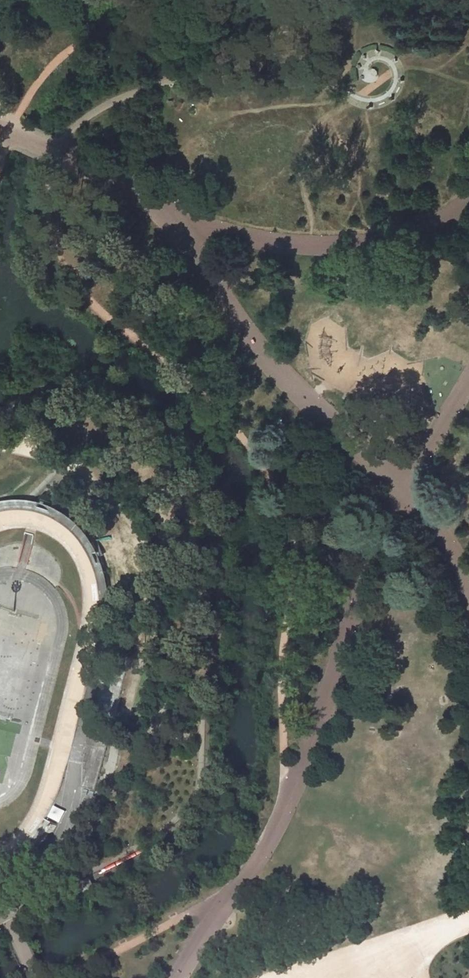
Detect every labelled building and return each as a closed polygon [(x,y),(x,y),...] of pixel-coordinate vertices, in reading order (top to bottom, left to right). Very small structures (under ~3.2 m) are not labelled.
[(95,498),(83,508),(88,514),(100,504),(95,498)] [(85,609),(79,640),(80,646),(90,648),(95,647),(100,625),(104,603),(112,601),(93,519),(9,502),(0,505),(0,532),(17,528),(34,531),(29,532),(69,540),(85,609)] [(97,790),(131,656),(117,653),(113,669),(111,669),(109,676),(107,675),(105,683),(103,682),(84,755),(86,755),(84,763),(87,763),(85,770),(87,771),(83,787),(97,790)] [(51,812),(67,750),(55,747),(47,777),(53,778),(51,788),(44,786),(38,809),(51,812)] [(48,820),(23,847),(30,854),(55,827),(48,820)] [(92,880),(74,889),(78,895),(95,886),(92,880)]
